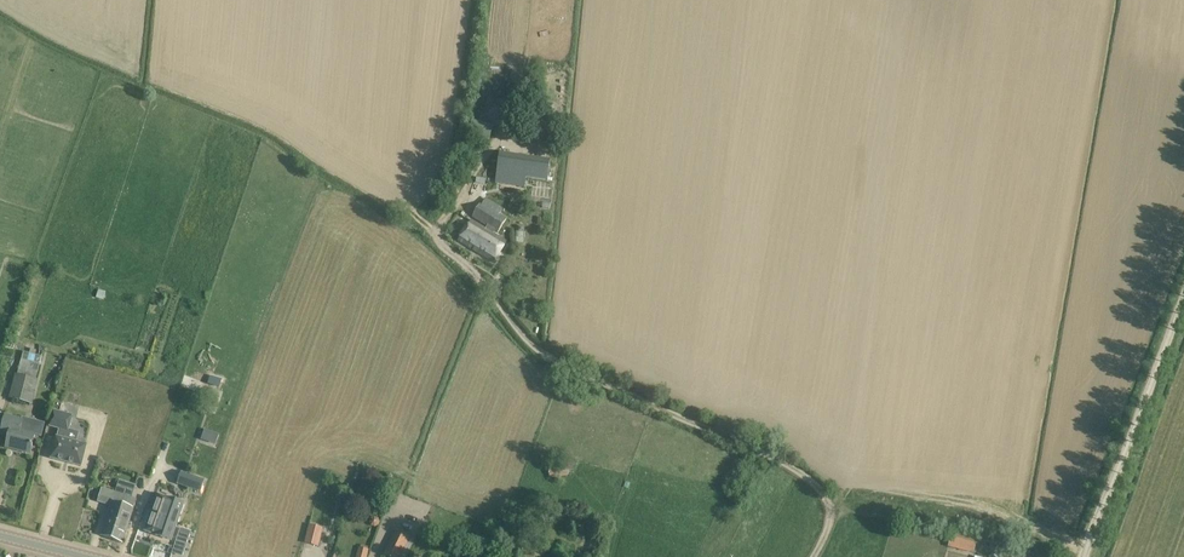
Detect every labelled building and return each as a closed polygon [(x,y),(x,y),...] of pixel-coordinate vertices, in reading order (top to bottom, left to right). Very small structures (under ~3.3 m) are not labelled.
[(551,161),(499,153),(495,182),(525,187),(526,178),(548,181),(551,161)] [(494,263),(507,241),(497,235),(507,220),(481,204),(458,241),(494,263)] [(17,376),(15,376),(9,400),(32,406),(39,381),(37,381),(43,358),(23,353),(17,376)] [(208,384),(220,388),(222,380),(211,376),(208,384)] [(220,392),(210,389),(207,398),(217,401),(220,392)] [(73,416),(54,411),(50,426),(60,429),(58,438),(57,437),(51,458),(66,462),(81,466),(87,445),(77,442),(79,434),(69,431),(73,416)] [(9,431),(6,446),(15,448),(30,452),(35,433),(42,435),(45,423),(23,418),(22,420),(5,416),(1,429),(9,431)] [(215,446),(219,433),(204,429),(200,442),(215,446)] [(548,465),(550,479),(569,476),(567,463),(548,465)] [(177,486),(201,494),(205,481),(182,473),(177,486)] [(129,522),(137,499),(133,497),(137,485),(135,485),(119,480),(115,492),(115,493),(125,496),(119,518),(121,519),(115,540),(122,542),(129,522)] [(102,488),(102,489),(98,502),(112,506),(102,536),(111,539),(115,540),(121,519),(119,518),(125,496),(115,493),(115,492),(102,488)] [(161,521),(176,526),(184,504),(168,498),(152,493),(150,500),(157,503),(158,503),(154,515),(162,518),(161,521)] [(156,508),(154,514),(152,513),(146,531),(155,534),(171,540),(176,526),(161,521),(162,518),(154,515),(158,503),(157,503),(150,500),(148,505),(156,508)] [(318,547),(323,528),(309,524),(305,543),(318,547)] [(176,542),(186,546),(191,532),(180,529),(176,542)] [(953,529),(949,548),(974,554),(979,535),(953,529)] [(390,556),(400,556),(410,537),(396,530),(384,554),(390,556)] [(357,556),(367,556),(369,550),(359,547),(357,556)]
